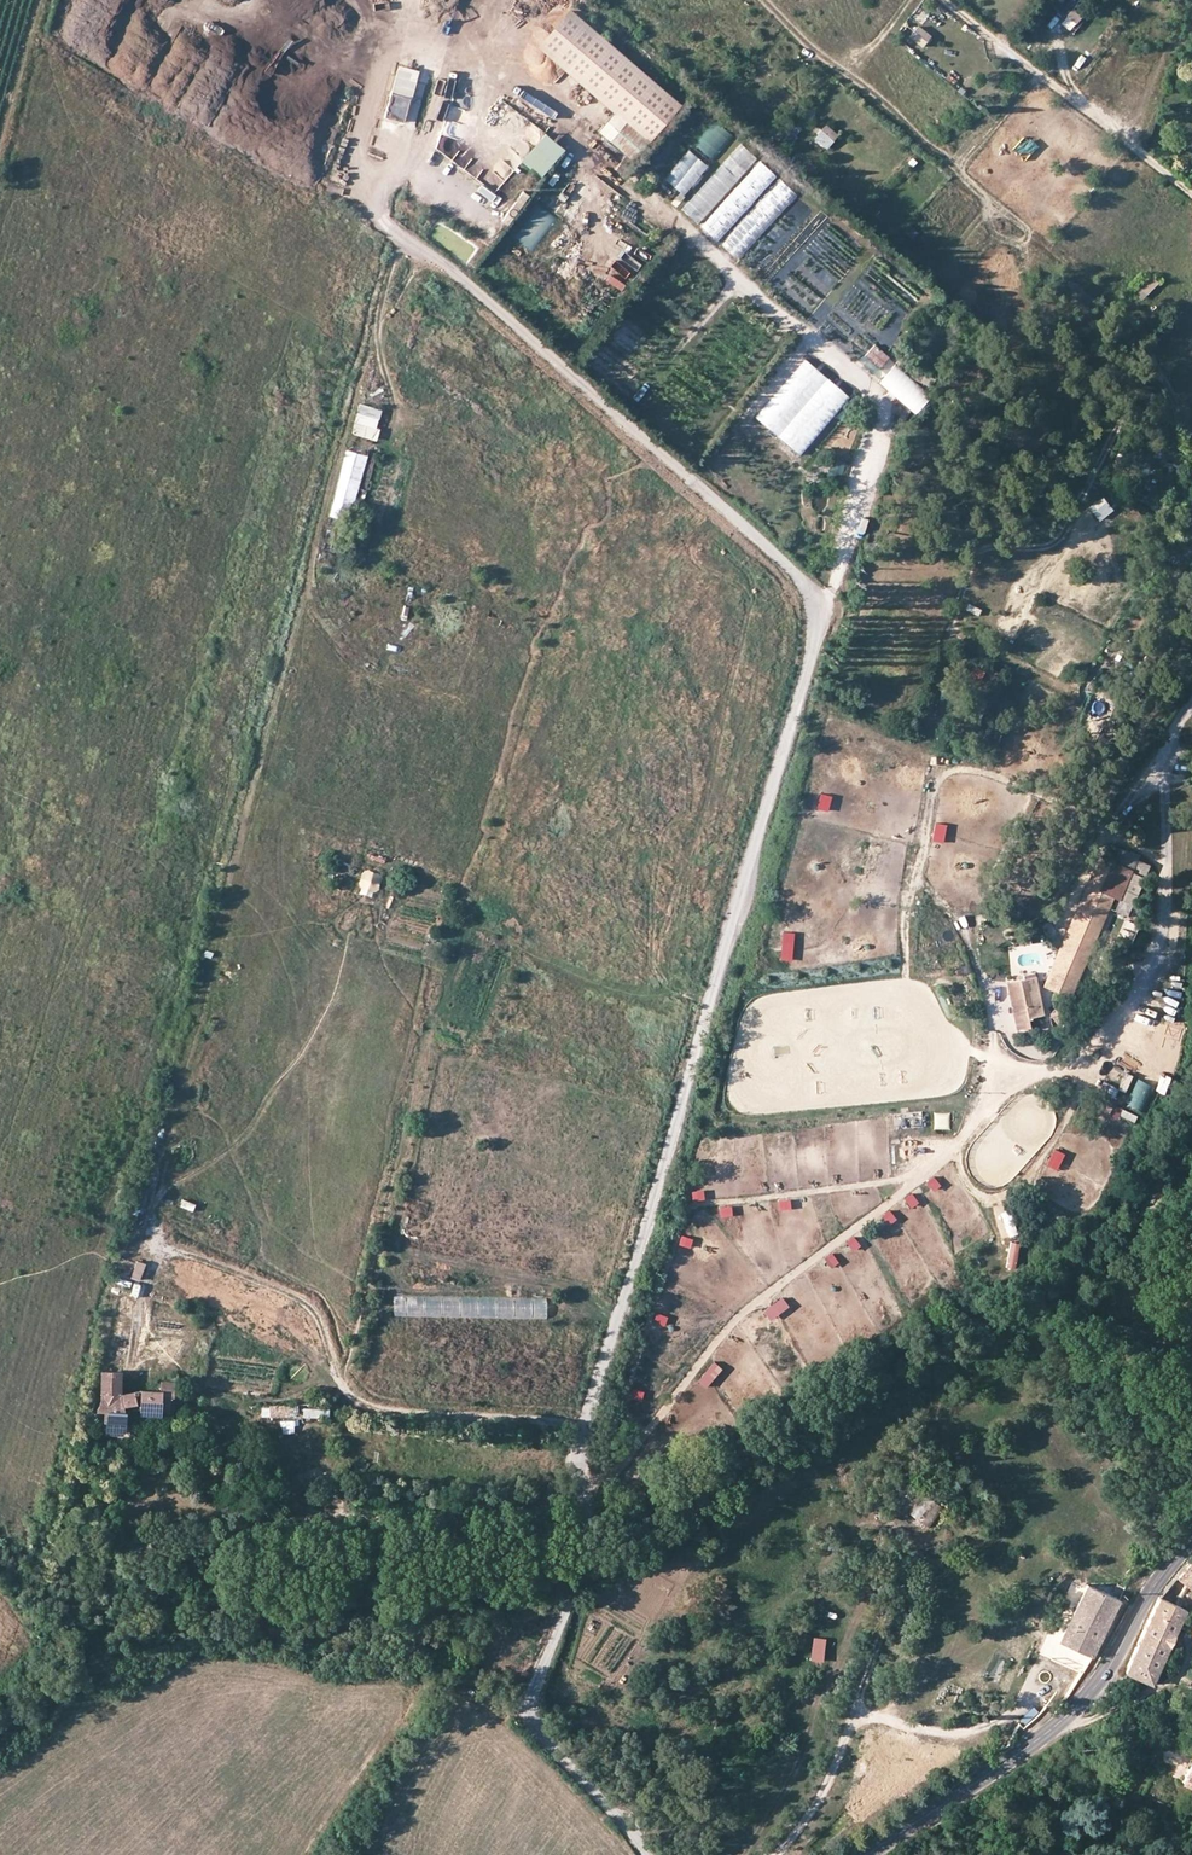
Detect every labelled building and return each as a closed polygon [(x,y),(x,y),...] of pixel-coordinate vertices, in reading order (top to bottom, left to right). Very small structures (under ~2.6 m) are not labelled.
[(1071,0),(1069,0),(1061,10),(1068,15),(1077,4),(1071,0)] [(1085,11),(1077,4),(1068,15),(1077,22),(1085,11)] [(678,101),(568,8),(537,45),(647,137),(678,101)] [(931,37),(918,27),(910,37),(923,47),(931,37)] [(410,98),(418,70),(396,64),(389,93),(410,98)] [(453,91),(437,150),(493,194),(505,179),(453,139),(457,140),(463,132),(473,96),(453,91)] [(632,155),(647,137),(615,110),(600,128),(632,155)] [(308,111),(296,132),(301,135),(314,115),(308,111)] [(714,121),(693,146),(711,161),(732,136),(714,121)] [(828,145),(837,135),(826,126),(817,136),(828,145)] [(543,176),(562,151),(541,135),(522,159),(543,176)] [(817,150),(824,142),(817,136),(811,144),(817,150)] [(716,242),(777,177),(741,144),(681,209),(699,226),(716,242)] [(662,178),(682,195),(707,165),(687,149),(662,178)] [(737,261),(797,196),(781,181),(721,246),(737,261)] [(538,205),(512,237),(531,252),(557,220),(538,205)] [(917,232),(911,226),(905,232),(912,238),(917,232)] [(620,251),(636,253),(637,247),(621,245),(620,251)] [(676,245),(668,260),(675,264),(683,249),(676,245)] [(1147,295),(1159,283),(1151,276),(1140,287),(1147,295)] [(1147,295),(1140,287),(1135,293),(1142,300),(1147,295)] [(876,376),(889,356),(870,343),(857,363),(876,376)] [(801,358),(754,420),(802,456),(849,394),(801,358)] [(876,384),(916,413),(931,392),(891,364),(876,384)] [(349,434),(374,440),(382,410),(358,403),(349,434)] [(353,507),(365,455),(345,450),(333,502),(353,507)] [(1099,520),(1111,510),(1102,498),(1090,507),(1099,520)] [(967,603),(965,610),(979,614),(981,608),(967,603)] [(982,681),(985,670),(970,667),(968,678),(982,681)] [(927,716),(931,707),(922,703),(919,712),(927,716)] [(937,709),(931,707),(927,716),(934,718),(937,709)] [(934,718),(927,716),(924,723),(931,726),(934,718)] [(830,796),(819,794),(815,808),(826,811),(830,796)] [(263,858),(265,852),(248,844),(245,851),(263,858)] [(1108,895),(1114,898),(1130,905),(1143,875),(1098,856),(1044,985),(1066,994),(1108,895)] [(248,893),(250,883),(237,880),(235,891),(248,893)] [(1071,996),(1114,898),(1108,895),(1066,994),(1071,996)] [(1180,944),(1183,915),(1174,914),(1171,943),(1180,944)] [(792,933),(781,932),(779,959),(790,960),(792,933)] [(229,937),(226,946),(239,951),(242,942),(229,937)] [(1034,976),(1005,983),(1015,1029),(1030,1026),(1027,1016),(1043,1014),(1034,976)] [(1138,1030),(1147,1033),(1145,1042),(1165,1048),(1167,1041),(1151,1036),(1153,1028),(1140,1024),(1138,1030)] [(1157,1025),(1155,1033),(1169,1036),(1171,1028),(1157,1025)] [(1135,1079),(1125,1105),(1143,1111),(1152,1085),(1135,1079)] [(1101,1082),(1099,1091),(1115,1095),(1117,1087),(1101,1082)] [(1133,1122),(1136,1115),(1120,1108),(1117,1115),(1133,1122)] [(893,1128),(923,1127),(922,1112),(892,1113),(893,1128)] [(934,1130),(949,1130),(950,1114),(934,1114),(934,1130)] [(230,1156),(234,1165),(254,1156),(250,1147),(230,1156)] [(1062,1153),(1053,1149),(1046,1164),(1055,1169),(1062,1153)] [(938,1185),(932,1176),(925,1182),(931,1190),(938,1185)] [(917,1202),(911,1193),(904,1199),(910,1207),(917,1202)] [(1006,1237),(1016,1234),(1009,1209),(999,1212),(1006,1237)] [(895,1218),(889,1210),(881,1215),(888,1223),(895,1218)] [(859,1244),(853,1236),(846,1241),(852,1250),(859,1244)] [(838,1261),(832,1252),(825,1258),(831,1266),(838,1261)] [(547,1313),(547,1297),(393,1297),(393,1314),(547,1313)] [(789,1305),(782,1297),(764,1310),(770,1318),(789,1305)] [(667,1315),(657,1312),(654,1321),(664,1325),(667,1315)] [(722,1368),(714,1361),(698,1380),(707,1387),(722,1368)] [(101,1369),(101,1391),(115,1393),(120,1391),(120,1369),(101,1369)] [(115,1393),(101,1391),(94,1409),(107,1410),(106,1426),(122,1426),(123,1404),(135,1403),(143,1408),(158,1408),(157,1413),(168,1414),(169,1396),(174,1396),(175,1381),(160,1380),(159,1389),(142,1388),(136,1388),(131,1389),(120,1391),(115,1393)] [(644,1390),(632,1388),(630,1397),(642,1399),(644,1390)] [(326,1402),(250,1406),(251,1419),(327,1417),(326,1402)] [(129,1404),(123,1404),(122,1426),(106,1426),(106,1433),(129,1433),(129,1404)] [(300,1428),(267,1430),(268,1449),(301,1448),(300,1428)] [(957,1484),(943,1486),(945,1496),(959,1493),(957,1484)] [(941,1507),(922,1494),(909,1514),(927,1526),(941,1507)] [(1173,1581),(1191,1591),(1191,1566),(1188,1563),(1173,1581)] [(1126,1586),(1113,1580),(1107,1594),(1087,1584),(1060,1639),(1082,1649),(1077,1659),(1088,1664),(1126,1586)] [(1147,1685),(1148,1685),(1184,1610),(1157,1599),(1122,1673),(1147,1685)] [(825,1638),(814,1636),(811,1659),(823,1660),(825,1638)] [(997,1681),(1006,1662),(999,1659),(990,1678),(997,1681)] [(547,1725),(550,1724),(556,1716),(547,1709),(540,1721),(547,1725)] [(1182,1782),(1191,1786),(1191,1760),(1182,1782)]
